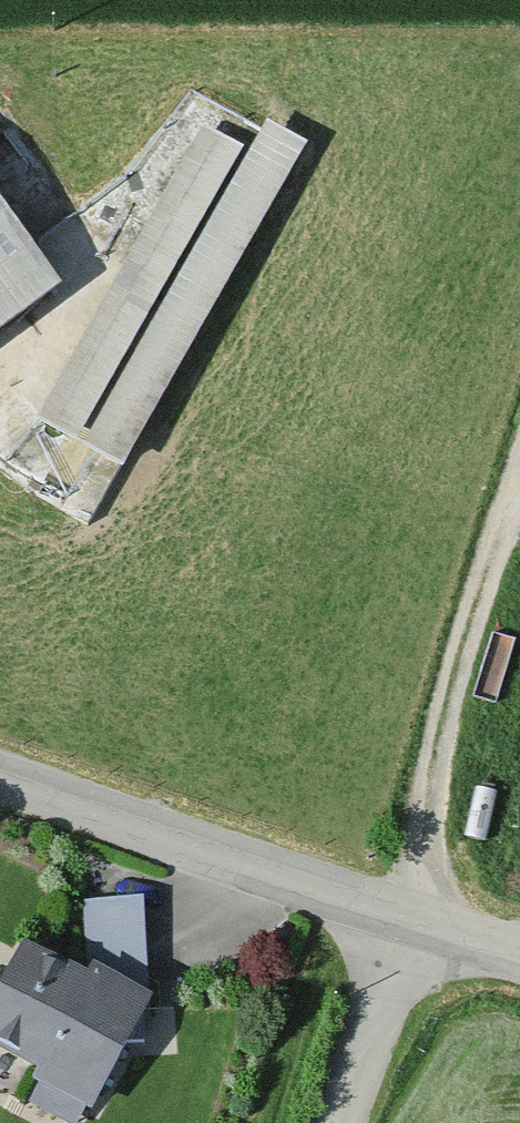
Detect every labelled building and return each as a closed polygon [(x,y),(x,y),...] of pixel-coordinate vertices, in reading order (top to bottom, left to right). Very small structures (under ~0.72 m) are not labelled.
[(266,161),(211,132),(50,430),(146,481),(324,153),(282,131),(266,161)] [(0,189),(0,357),(80,298),(0,189)] [(88,974),(36,949),(0,1024),(0,1050),(55,1076),(38,1112),(61,1122),(102,1122),(122,1107),(169,1008),(152,1000),(149,911),(87,912),(88,974)]
